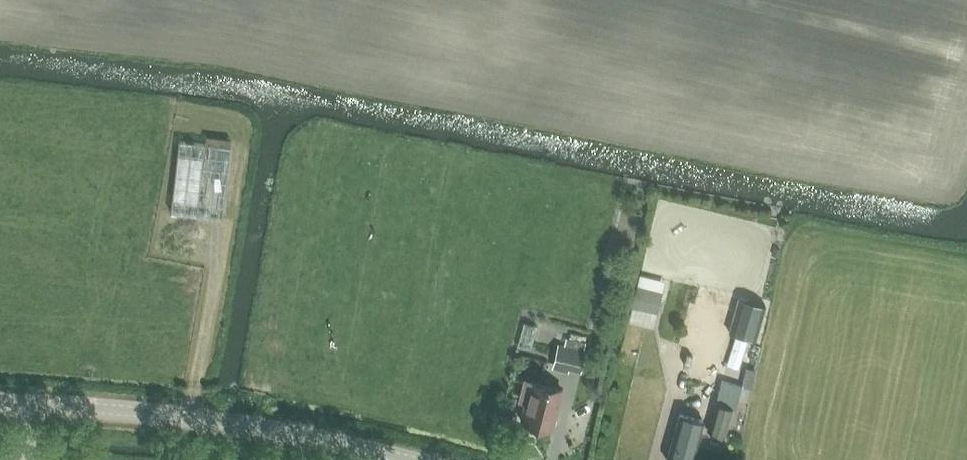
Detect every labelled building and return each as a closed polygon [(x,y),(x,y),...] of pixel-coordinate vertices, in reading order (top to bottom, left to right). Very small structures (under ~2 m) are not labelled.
[(179,139),(170,211),(222,217),(230,145),(179,139)] [(656,289),(636,285),(631,306),(651,311),(656,289)] [(555,343),(551,363),(579,369),(583,349),(581,349),(583,340),(566,337),(564,345),(555,343)] [(707,429),(725,434),(732,406),(735,407),(738,398),(747,400),(754,369),(746,367),(742,385),(722,379),(707,429)] [(532,380),(522,419),(553,427),(563,388),(532,380)] [(682,413),(669,459),(670,459),(694,459),(705,420),(682,413)]
